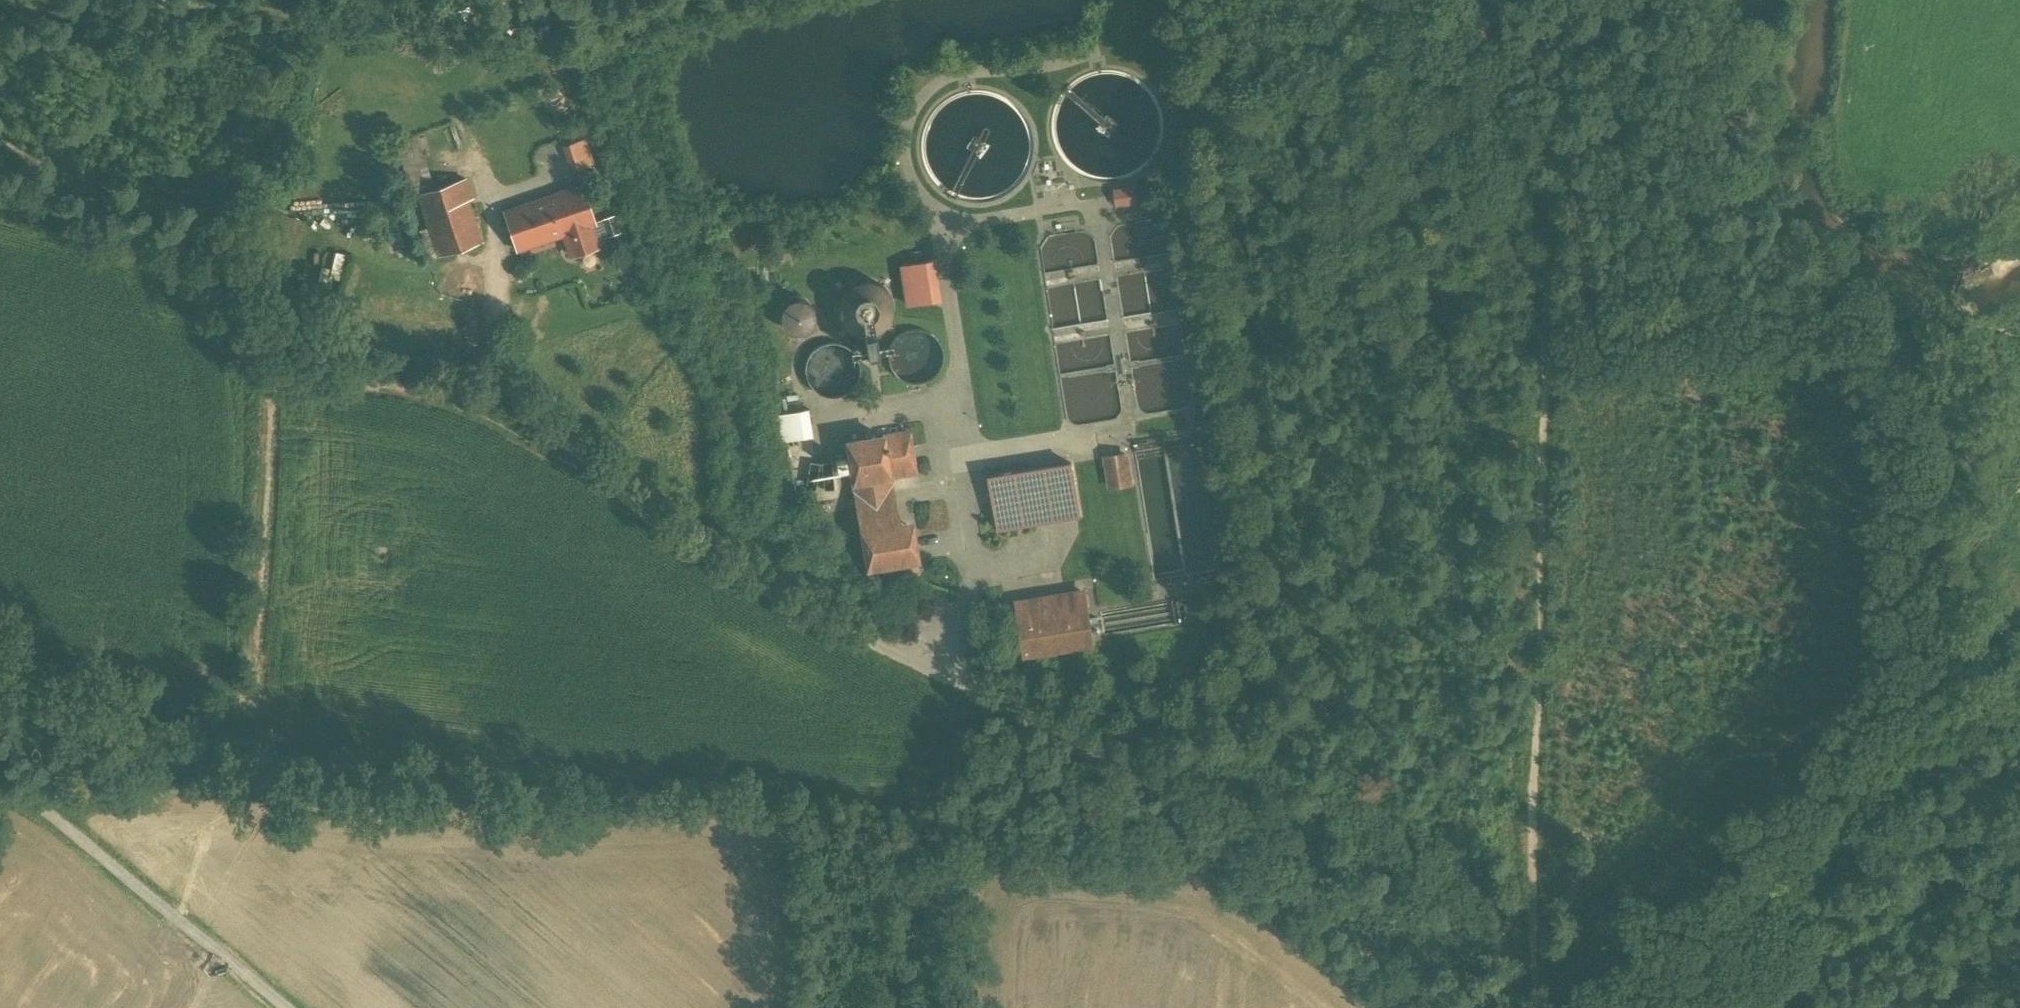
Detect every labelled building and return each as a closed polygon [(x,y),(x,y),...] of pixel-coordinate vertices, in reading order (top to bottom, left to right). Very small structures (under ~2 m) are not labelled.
[(590,136),(567,144),(576,171),(599,163),(590,136)] [(434,189),(419,194),(439,255),(481,241),(468,199),(472,198),(466,178),(434,189)] [(1124,205),(1146,199),(1142,181),(1119,187),(1124,205)] [(565,200),(551,204),(549,197),(505,212),(516,247),(528,243),(564,231),(572,254),(596,246),(588,223),(593,221),(580,184),(561,190),(565,200)] [(927,276),(904,280),(908,304),(931,300),(927,276)] [(853,333),(864,335),(867,357),(878,355),(875,333),(884,327),(890,318),(893,307),(891,297),(885,287),(876,281),(865,279),(854,280),(845,286),(839,295),(836,306),(838,317),(844,326),(853,333)] [(783,315),(803,337),(831,311),(812,289),(783,315)] [(937,334),(928,329),(917,328),(908,331),(900,337),(894,347),(893,356),(894,365),(899,373),(906,379),(915,383),(928,382),(936,378),(944,370),(947,361),(948,351),(944,342),(937,334)] [(844,348),(833,346),(824,348),(814,354),(809,362),(807,370),(808,379),(814,390),(820,395),(832,399),(841,398),(848,395),(855,389),(859,381),(860,371),(858,362),(853,354),(844,348)] [(782,411),(785,439),(819,435),(816,408),(782,411)] [(908,431),(882,435),(889,477),(915,472),(908,431)] [(882,435),(847,441),(853,482),(889,477),(882,435)] [(1127,453),(1106,457),(1111,485),(1131,482),(1127,453)] [(845,459),(835,461),(837,471),(847,469),(845,459)] [(1080,459),(993,473),(1002,529),(1089,515),(1080,459)] [(889,477),(853,482),(867,568),(913,561),(909,536),(899,537),(889,477)] [(1084,592),(1018,603),(1026,654),(1093,643),(1084,592)] [(1187,597),(1100,611),(1104,635),(1191,621),(1187,597)]
